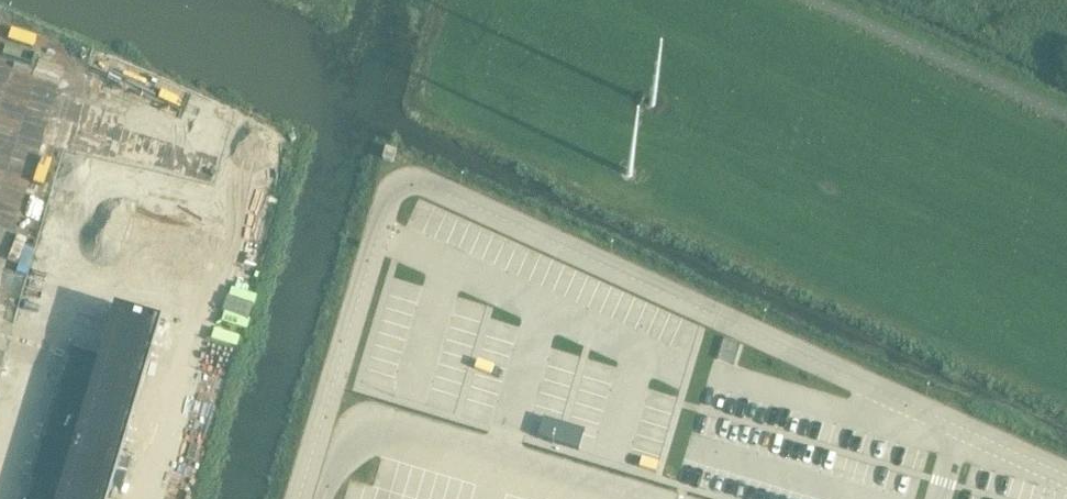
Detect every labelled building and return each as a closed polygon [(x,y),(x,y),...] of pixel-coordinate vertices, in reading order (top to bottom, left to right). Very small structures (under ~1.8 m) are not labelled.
[(385,150),(382,161),(383,161),(393,164),(396,155),(396,153),(385,150)] [(22,498),(108,498),(160,326),(113,312),(99,361),(67,351),(22,498)]
